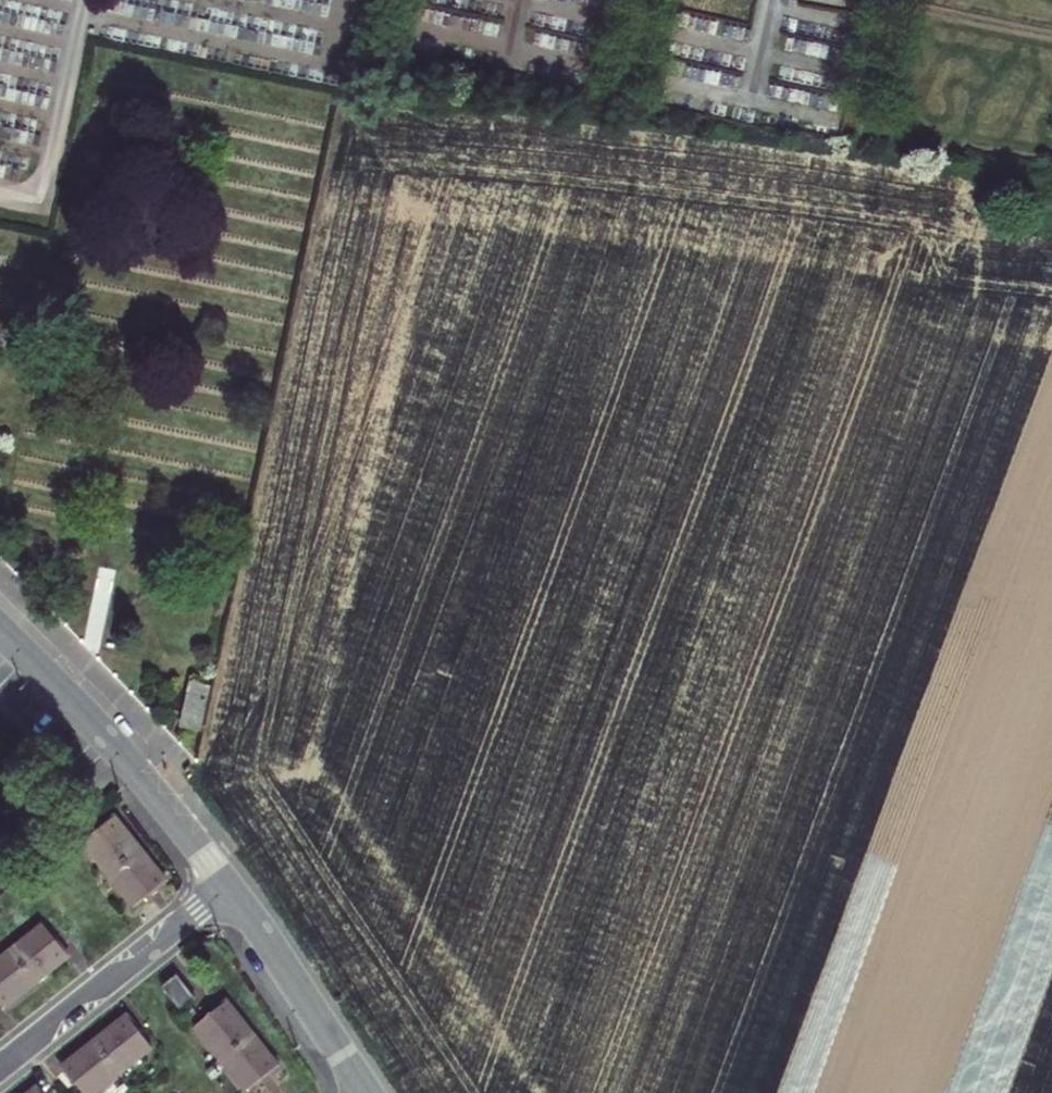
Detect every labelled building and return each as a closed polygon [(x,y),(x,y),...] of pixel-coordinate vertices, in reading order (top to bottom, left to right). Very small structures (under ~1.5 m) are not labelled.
[(189,696),(183,724),(200,727),(206,699),(189,696)] [(78,863),(103,895),(133,871),(108,839),(78,863)] [(156,901),(133,871),(103,895),(126,925),(156,901)] [(33,940),(2,965),(28,997),(58,973),(33,940)] [(2,965),(0,967),(0,1019),(28,997),(2,965)] [(171,993),(159,1003),(176,1027),(190,1017),(171,993)] [(189,1041),(214,1073),(245,1048),(220,1016),(189,1041)] [(128,1025),(95,1051),(118,1081),(151,1055),(128,1025)] [(245,1048),(214,1073),(229,1092),(250,1092),(268,1078),(245,1048)] [(95,1051),(63,1076),(76,1092),(103,1092),(118,1081),(95,1051)]
